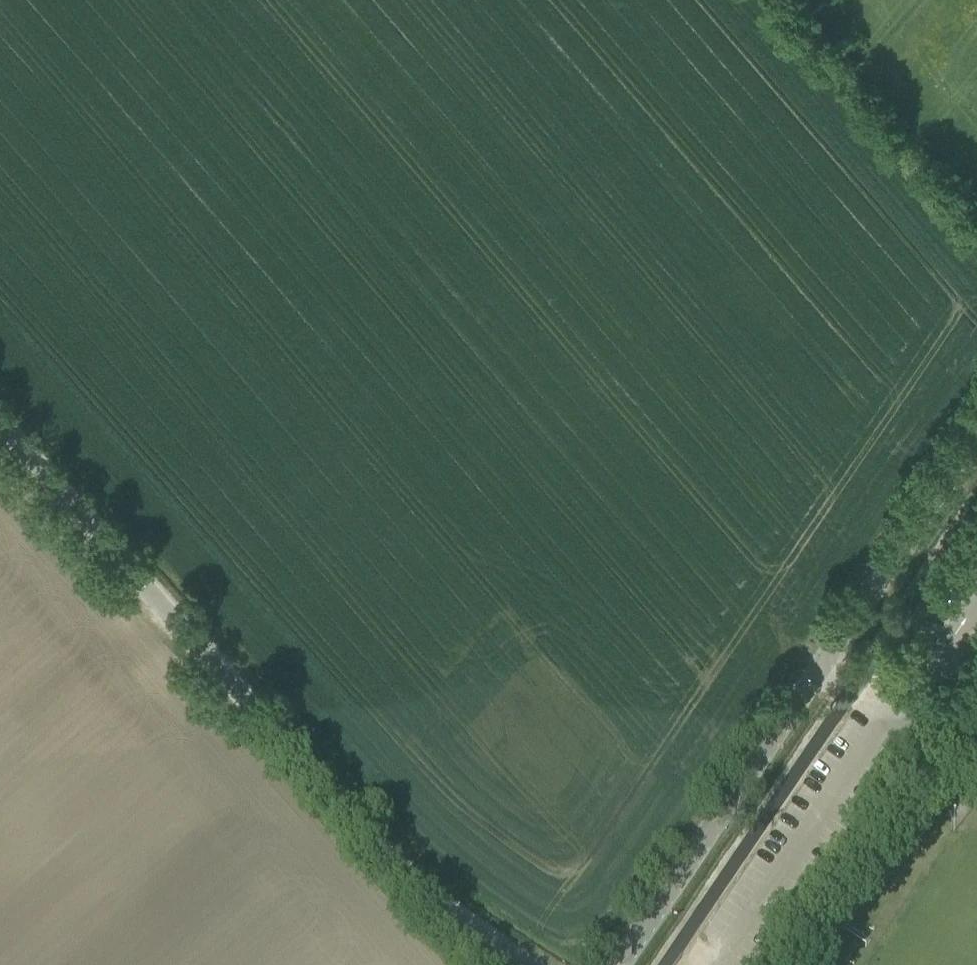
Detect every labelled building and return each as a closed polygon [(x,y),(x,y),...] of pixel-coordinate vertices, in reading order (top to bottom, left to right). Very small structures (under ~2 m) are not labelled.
[(970,740),(966,747),(975,753),(976,750),(976,745),(970,740)]
